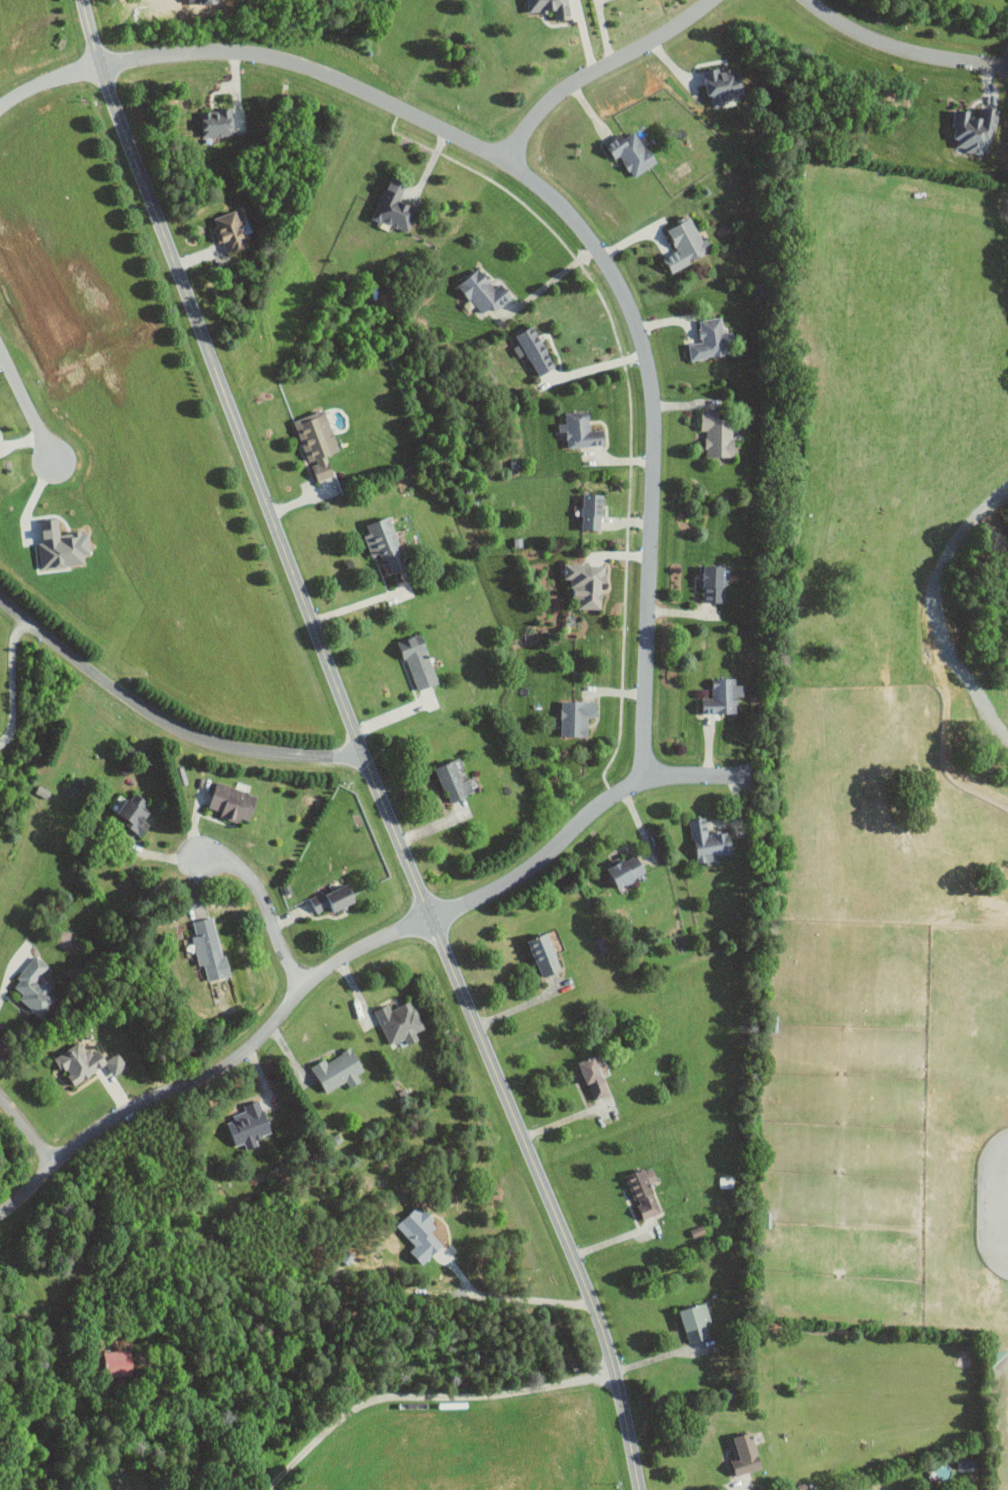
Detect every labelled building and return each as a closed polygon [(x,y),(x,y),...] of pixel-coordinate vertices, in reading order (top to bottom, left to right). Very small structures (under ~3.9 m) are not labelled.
[(568,0),(527,0),(528,13),(554,12),(554,22),(569,21),(568,0)] [(710,103),(745,97),(741,69),(720,72),(719,67),(705,69),(710,103)] [(956,108),(952,127),(957,128),(954,145),(966,148),(965,149),(989,155),(999,111),(985,108),(983,117),(970,115),(971,111),(956,108)] [(201,136),(233,135),(232,109),(200,110),(201,136)] [(605,143),(615,158),(619,155),(633,177),(656,162),(635,130),(624,137),(622,133),(605,143)] [(399,200),(406,182),(390,176),(374,217),(409,231),(418,207),(399,200)] [(248,245),(244,234),(250,231),(242,207),(211,218),(219,241),(222,240),(226,253),(248,245)] [(667,228),(677,250),(663,256),(670,271),(713,251),(707,238),(702,240),(691,217),(667,228)] [(503,281),(495,287),(480,266),(458,283),(481,314),(492,306),(495,309),(514,295),(503,281)] [(690,359),(731,354),(730,341),(725,342),(722,316),(699,320),(702,341),(688,343),(690,359)] [(520,343),(513,347),(518,357),(526,353),(538,376),(556,367),(534,325),(515,334),(520,343)] [(293,420),(308,463),(310,463),(316,481),(334,475),(327,455),(339,450),(325,409),(293,420)] [(605,445),(604,429),(590,430),(589,411),(565,412),(565,423),(559,423),(559,431),(567,431),(568,447),(605,445)] [(705,456),(733,456),(734,419),(718,418),(718,412),(701,411),(701,430),(705,430),(705,456)] [(582,528),(602,529),(603,494),(583,493),(582,528)] [(41,569),(85,564),(83,554),(90,553),(88,530),(60,533),(58,517),(40,520),(42,542),(38,542),(41,569)] [(607,565),(564,563),(564,578),(572,578),(571,597),(578,598),(578,608),(601,609),(602,581),(606,582),(607,565)] [(702,601),(724,602),(725,566),(703,565),(702,601)] [(438,683),(421,633),(399,640),(417,691),(438,683)] [(738,713),(737,697),(744,696),(744,684),(736,685),(736,678),(712,678),(712,698),(703,698),(703,713),(738,713)] [(561,736),(588,737),(589,717),(597,717),(597,701),(562,700),(561,736)] [(474,776),(462,780),(458,770),(463,768),(459,758),(435,767),(448,802),(479,790),(474,776)] [(251,821),(258,794),(216,783),(209,808),(221,811),(219,817),(239,823),(240,818),(251,821)] [(149,823),(141,820),(150,801),(129,792),(116,822),(144,835),(149,823)] [(690,819),(695,865),(718,862),(717,855),(733,854),(730,831),(709,833),(707,818),(690,819)] [(646,876),(639,854),(618,861),(617,859),(608,862),(616,886),(646,876)] [(356,902),(347,882),(311,900),(317,913),(330,907),(333,913),(356,902)] [(222,956),(212,917),(193,921),(196,935),(192,937),(199,966),(204,965),(208,982),(232,976),(227,955),(222,956)] [(562,970),(548,932),(528,940),(542,978),(562,970)] [(49,966),(35,955),(12,987),(23,994),(18,1000),(43,1018),(56,999),(49,994),(54,987),(41,977),(49,966)] [(374,1011),(392,1049),(413,1039),(411,1035),(424,1029),(411,1001),(391,1010),(389,1004),(374,1011)] [(113,1076),(128,1067),(118,1052),(105,1060),(97,1046),(85,1054),(79,1042),(55,1057),(73,1086),(106,1065),(113,1076)] [(346,1081),(349,1088),(361,1082),(357,1075),(364,1071),(352,1048),(327,1061),(326,1059),(311,1067),(325,1093),(346,1081)] [(580,1060),(592,1100),(609,1095),(603,1076),(609,1075),(602,1053),(580,1060)] [(226,1120),(237,1146),(244,1143),(247,1150),(257,1146),(254,1140),(272,1133),(258,1100),(243,1106),(246,1112),(226,1120)] [(643,1220),(661,1212),(650,1185),(659,1182),(652,1165),(625,1176),(643,1220)] [(733,1188),(733,1176),(720,1176),(720,1188),(733,1188)] [(443,1245),(431,1233),(438,1226),(417,1205),(396,1225),(415,1246),(409,1252),(422,1265),(443,1245)] [(710,1338),(706,1324),(712,1322),(705,1302),(679,1311),(690,1344),(710,1338)] [(104,1351),(104,1376),(131,1375),(130,1350),(104,1351)] [(736,1476),(763,1468),(752,1432),(729,1439),(735,1460),(732,1461),(736,1476)]
